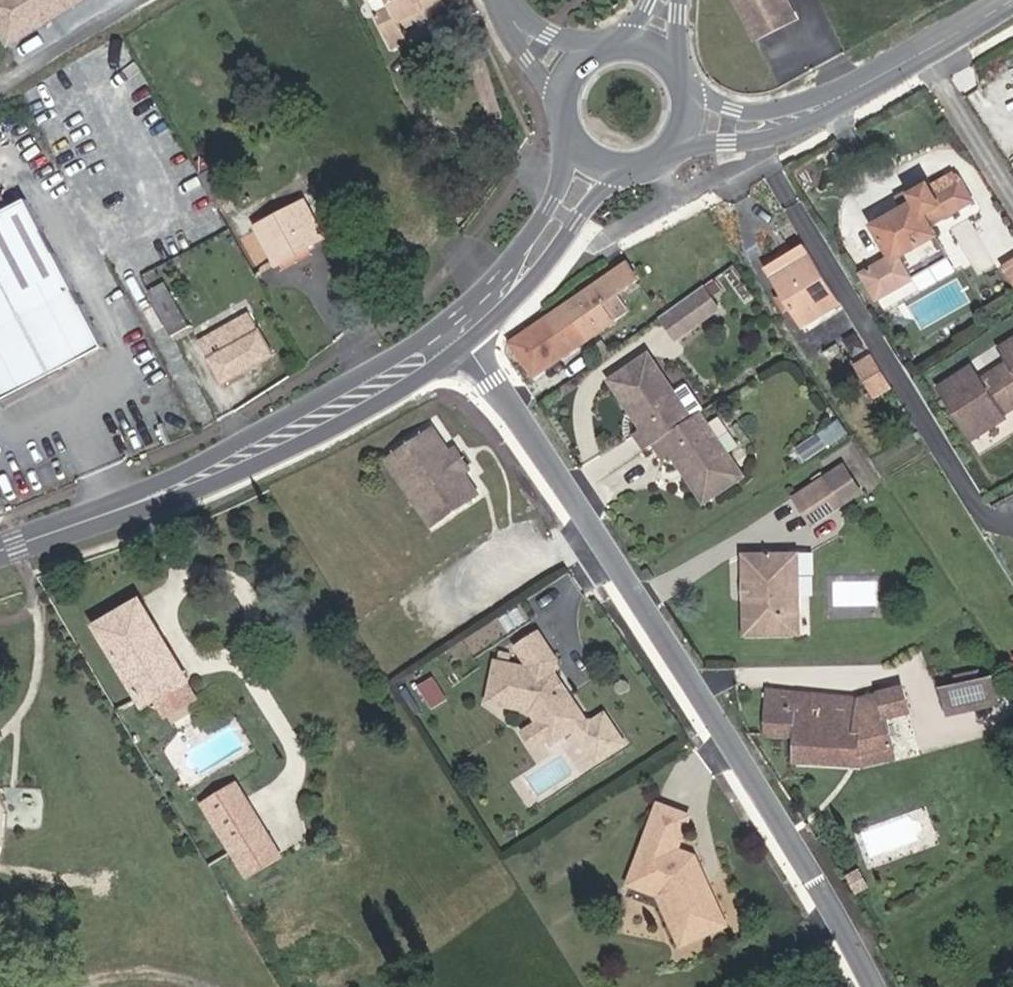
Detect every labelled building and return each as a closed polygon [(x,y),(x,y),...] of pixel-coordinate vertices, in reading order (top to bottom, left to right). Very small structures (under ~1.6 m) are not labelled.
[(8,44),(90,0),(0,0),(0,30),(8,44)] [(444,0),(387,0),(391,8),(377,15),(392,47),(407,40),(402,28),(447,5),(444,0)] [(786,0),(736,0),(755,38),(795,18),(786,0)] [(918,205),(912,194),(928,185),(925,179),(897,196),(904,207),(907,212),(918,205)] [(876,299),(949,258),(936,236),(937,235),(931,224),(925,214),(935,208),(941,219),(972,201),(960,181),(935,195),(928,185),(912,194),(918,205),(907,212),(904,207),(872,225),(891,257),(862,274),(876,299)] [(28,199),(0,213),(0,401),(105,348),(28,199)] [(277,265),(325,240),(305,201),(257,226),(277,265)] [(941,219),(935,208),(925,214),(931,224),(941,219)] [(840,303),(806,247),(778,263),(776,266),(774,265),(768,269),(803,325),(840,303)] [(534,375),(629,310),(618,294),(639,280),(627,263),(511,343),(534,375)] [(190,325),(165,282),(149,292),(173,334),(190,325)] [(703,286),(661,316),(676,337),(718,308),(703,286)] [(223,383),(274,355),(250,311),(198,339),(223,383)] [(1012,407),(1012,341),(1001,348),(1010,361),(981,380),(972,367),(940,388),(974,438),(1005,418),(1003,414),(1012,407)] [(650,355),(612,380),(646,428),(638,434),(648,447),(656,442),(692,417),(650,355)] [(891,387),(871,355),(855,366),(874,397),(891,387)] [(705,409),(688,384),(676,392),(693,417),(701,411),(705,409)] [(701,411),(692,417),(656,442),(666,456),(673,451),(707,500),(744,474),(701,411)] [(480,494),(465,473),(471,469),(456,447),(451,451),(434,427),(385,460),(431,527),(480,494)] [(844,462),(825,475),(835,490),(801,512),(811,527),(845,505),(863,493),(844,462)] [(801,512),(835,490),(825,475),(791,497),(801,512)] [(817,593),(817,551),(806,551),(805,593),(817,593)] [(799,635),(799,595),(790,587),(789,554),(744,555),(744,580),(749,585),(750,596),(744,601),(745,635),(799,635)] [(798,554),(789,554),(790,587),(799,595),(798,554)] [(187,679),(140,600),(98,626),(144,705),(155,698),(185,680),(187,679)] [(529,667),(496,660),(487,702),(530,711),(537,722),(549,740),(552,745),(575,729),(597,762),(627,742),(608,714),(596,722),(588,721),(569,692),(561,691),(554,681),(556,672),(559,660),(540,631),(516,647),(529,667)] [(569,692),(556,672),(554,681),(561,691),(569,692)] [(432,709),(447,701),(434,679),(420,687),(432,709)] [(997,703),(992,679),(944,690),(949,714),(997,703)] [(196,698),(185,680),(155,698),(166,716),(196,698)] [(893,747),(886,717),(908,711),(902,688),(858,699),(768,689),(767,735),(796,737),(794,763),(861,766),(862,754),(893,747)] [(549,740),(537,722),(523,731),(535,750),(549,740)] [(895,758),(893,747),(862,754),(861,766),(895,758)] [(265,831),(237,784),(203,805),(232,851),(265,831)] [(691,816),(659,804),(631,878),(664,890),(668,898),(662,901),(681,945),(715,930),(713,925),(724,920),(696,855),(678,849),(691,816)] [(247,877),(280,856),(265,831),(232,851),(247,877)] [(664,890),(631,878),(629,884),(659,895),(662,901),(668,898),(664,890)] [(726,925),(724,920),(713,925),(715,930),(726,925)]
